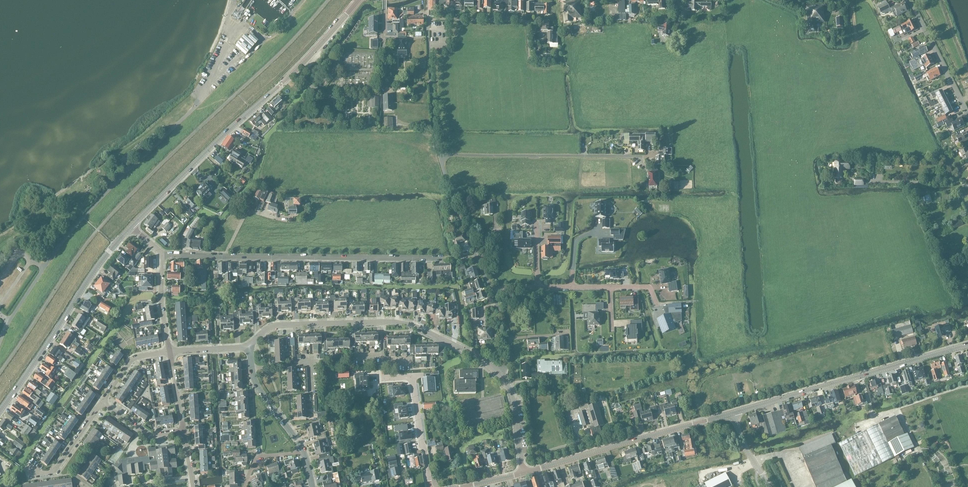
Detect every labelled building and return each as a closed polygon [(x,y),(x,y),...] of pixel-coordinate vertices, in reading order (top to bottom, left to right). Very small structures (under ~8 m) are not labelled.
[(429,11),(429,16),(436,16),(436,12),(439,12),(439,7),(436,7),(437,3),(437,0),(429,0),(429,11)] [(506,0),(492,0),(492,1),(493,1),(493,10),(498,10),(498,11),(499,12),(501,12),(502,11),(502,10),(503,10),(503,7),(506,7),(506,6),(506,0)] [(506,6),(509,6),(509,11),(517,12),(517,2),(514,2),(514,1),(509,1),(509,0),(506,0),(506,6)] [(614,5),(615,5),(615,4),(618,4),(619,14),(618,14),(619,20),(628,20),(628,14),(622,14),(622,15),(621,15),(621,13),(625,13),(625,10),(624,0),(614,0),(614,5)] [(646,6),(658,5),(659,9),(667,9),(666,6),(665,6),(664,0),(646,0),(646,6)] [(571,18),(582,17),(580,1),(563,2),(565,22),(571,21),(571,18)] [(882,6),(878,8),(880,13),(881,12),(882,13),(882,14),(884,14),(885,14),(888,12),(889,12),(890,12),(892,11),(892,12),(895,10),(898,16),(907,11),(905,9),(906,8),(904,6),(904,5),(903,4),(898,7),(897,6),(891,9),(890,9),(889,8),(886,1),(881,3),(882,6)] [(697,11),(697,6),(707,7),(707,9),(707,10),(708,11),(709,11),(710,10),(711,9),(711,7),(711,2),(692,2),(692,4),(689,4),(689,8),(691,8),(691,11),(697,11)] [(535,3),(535,11),(544,12),(544,14),(552,14),(552,4),(544,4),(535,3)] [(816,23),(825,22),(823,5),(806,6),(808,31),(803,31),(804,36),(808,35),(808,33),(816,32),(816,23)] [(396,10),(388,10),(388,19),(392,19),(392,23),(399,23),(399,19),(396,19),(396,10)] [(407,25),(423,25),(423,16),(407,16),(407,25)] [(377,18),(369,18),(369,34),(376,34),(376,30),(377,30),(377,18)] [(901,25),(889,31),(891,36),(901,31),(903,35),(906,34),(908,33),(916,29),(911,20),(901,25)] [(553,28),(549,28),(550,21),(541,21),(541,31),(548,31),(547,43),(558,44),(557,32),(553,32),(553,28)] [(663,27),(659,26),(658,32),(663,32),(662,36),(669,36),(669,39),(672,40),(673,33),(670,32),(670,26),(663,25),(663,27)] [(246,54),(258,41),(251,36),(248,39),(245,36),(237,45),(246,54)] [(406,38),(396,38),(396,51),(406,50),(406,38)] [(915,51),(911,53),(913,58),(918,56),(917,55),(919,54),(920,55),(927,52),(924,46),(915,51)] [(926,68),(934,64),(929,55),(918,60),(919,61),(916,63),(914,60),(909,63),(913,71),(924,65),(926,68)] [(926,73),(928,77),(926,78),(928,81),(930,80),(930,81),(940,76),(936,68),(926,73)] [(936,96),(938,100),(944,96),(942,91),(935,94),(934,95),(933,93),(931,94),(932,98),(936,96)] [(383,96),(383,111),(392,111),(391,95),(383,96)] [(941,105),(947,101),(944,96),(938,100),(940,104),(941,105)] [(279,109),(276,106),(282,101),(279,97),(270,105),(271,106),(267,110),(271,115),(279,109)] [(941,107),(943,110),(950,107),(947,101),(941,105),(940,104),(937,106),(938,109),(941,107)] [(952,112),(950,107),(943,110),(940,112),(940,113),(944,112),(946,115),(952,112)] [(253,125),(254,125),(256,128),(259,125),(261,123),(264,125),(271,119),(265,112),(261,117),(262,118),(261,118),(257,114),(250,121),(253,125)] [(951,119),(944,123),(947,129),(952,127),(954,131),(964,126),(960,118),(952,122),(951,119)] [(248,138),(251,133),(244,129),(242,133),(248,138)] [(951,136),(954,141),(957,140),(959,144),(967,139),(967,138),(965,132),(958,136),(957,133),(951,136)] [(227,137),(221,146),(228,151),(232,145),(230,143),(232,140),(228,137),(227,137)] [(958,150),(963,160),(966,159),(966,160),(967,159),(967,150),(965,147),(958,150)] [(672,148),(668,148),(663,149),(663,154),(660,154),(660,157),(656,157),(656,165),(665,165),(664,155),(672,155),(672,148)] [(231,155),(228,160),(235,164),(240,154),(234,150),(233,152),(232,152),(230,154),(231,155)] [(224,159),(219,154),(214,160),(220,164),(224,159)] [(245,160),(239,156),(235,164),(242,168),(246,161),(250,164),(253,159),(248,156),(245,160)] [(835,179),(835,182),(836,183),(841,183),(842,182),(842,179),(843,179),(843,171),(842,171),(842,169),(849,169),(850,163),(843,163),(835,163),(835,179)] [(657,186),(656,172),(656,168),(652,169),(652,172),(648,172),(649,186),(657,186)] [(205,183),(195,193),(201,199),(211,189),(214,186),(210,183),(208,185),(207,185),(208,184),(207,183),(206,184),(205,183)] [(225,190),(220,195),(227,202),(232,198),(225,190)] [(263,203),(268,193),(264,191),(262,193),(257,191),(253,198),(263,203)] [(272,205),(269,204),(267,210),(277,213),(279,207),(274,206),(275,204),(273,203),(275,197),(269,194),(266,202),(272,205)] [(189,210),(196,205),(190,198),(185,202),(187,204),(185,206),(187,209),(184,212),(189,217),(192,214),(189,210)] [(289,208),(288,208),(288,214),(296,214),(296,208),(296,207),(300,207),(300,200),(293,200),(293,202),(289,202),(289,208)] [(492,207),(495,206),(495,200),(489,200),(489,205),(484,205),(484,215),(492,215),(492,207)] [(606,203),(596,203),(596,218),(603,218),(603,220),(603,229),(610,229),(610,220),(606,220),(606,215),(609,215),(609,210),(606,210),(606,203)] [(544,211),(544,213),(544,218),(546,218),(546,223),(551,223),(551,218),(553,218),(553,206),(544,206),(544,211)] [(530,212),(521,212),(521,221),(522,221),(522,225),(529,225),(529,221),(530,221),(530,217),(531,217),(531,213),(530,213),(530,212)] [(151,215),(144,224),(149,227),(146,230),(152,234),(154,231),(151,229),(152,227),(155,223),(157,220),(151,215)] [(201,250),(202,241),(191,239),(195,232),(194,231),(202,221),(197,218),(189,227),(191,229),(190,229),(185,238),(187,239),(186,249),(192,250),(199,250),(199,249),(201,250)] [(952,230),(963,224),(961,220),(955,223),(955,222),(950,225),(952,230)] [(166,232),(170,226),(166,223),(162,229),(166,232)] [(463,235),(462,235),(461,233),(460,232),(459,231),(457,231),(454,232),(453,233),(452,235),(452,237),(452,238),(457,253),(464,251),(462,247),(460,248),(458,243),(465,241),(463,235)] [(521,236),(514,236),(514,240),(518,240),(518,248),(530,248),(530,246),(531,246),(531,241),(530,241),(530,239),(521,239),(521,236)] [(551,247),(542,247),(542,258),(543,258),(543,260),(547,260),(548,258),(549,258),(552,258),(552,248),(560,248),(560,251),(560,244),(561,244),(561,236),(548,236),(548,244),(551,244),(551,247)] [(610,240),(599,240),(599,247),(601,247),(601,252),(614,252),(614,243),(610,243),(610,240)] [(139,248),(131,242),(130,244),(129,244),(127,245),(128,246),(126,248),(129,250),(127,253),(132,257),(134,254),(139,248)] [(137,262),(134,259),(129,255),(126,258),(121,254),(119,257),(118,257),(116,259),(117,260),(116,260),(124,266),(127,262),(133,267),(137,262)] [(153,269),(153,258),(144,258),(144,266),(141,266),(141,269),(137,269),(137,272),(144,272),(144,269),(153,269)] [(206,269),(203,269),(203,261),(196,261),(196,262),(195,262),(194,263),(194,265),(196,266),(197,266),(197,269),(198,276),(201,276),(201,290),(206,290),(205,276),(206,275),(206,269)] [(171,272),(177,273),(177,269),(179,269),(179,267),(184,267),(184,262),(171,263),(171,272)] [(236,274),(237,270),(235,270),(235,263),(228,263),(228,271),(233,271),(233,274),(236,274)] [(246,270),(246,263),(239,263),(239,270),(237,270),(237,276),(242,276),(242,270),(246,270)] [(266,285),(267,274),(262,273),(262,263),(257,263),(257,273),(259,274),(259,275),(262,275),(262,285),(266,285)] [(276,263),(270,263),(270,273),(267,273),(267,281),(271,281),(271,276),(275,276),(275,272),(276,272),(276,263)] [(309,272),(313,272),(313,278),(318,278),(318,272),(319,272),(319,263),(309,263),(309,272)] [(331,272),(331,264),(321,263),(321,272),(331,272)] [(218,271),(213,272),(214,280),(218,280),(218,275),(221,275),(225,274),(225,271),(224,268),(224,264),(218,264),(218,268),(218,271)] [(362,273),(362,264),(353,264),(353,272),(362,273)] [(405,264),(401,264),(401,272),(401,284),(415,284),(415,278),(418,278),(419,264),(412,264),(411,277),(409,277),(409,272),(405,272),(405,264)] [(441,265),(433,265),(433,271),(437,271),(437,275),(441,275),(441,271),(443,271),(443,266),(441,266),(441,265)] [(112,266),(108,271),(110,273),(108,276),(113,280),(115,277),(120,272),(112,266)] [(472,279),(478,277),(475,267),(464,271),(466,276),(469,275),(471,279),(472,279)] [(659,271),(660,276),(660,277),(660,279),(661,284),(661,285),(662,285),(662,284),(668,283),(669,292),(671,292),(677,291),(676,282),(670,283),(668,269),(659,271)] [(619,270),(605,270),(605,276),(610,276),(610,278),(613,278),(613,279),(619,279),(619,277),(623,277),(623,273),(619,273),(619,270)] [(139,273),(139,282),(153,282),(153,277),(152,277),(152,276),(145,276),(145,273),(139,273)] [(278,273),(278,286),(286,286),(286,284),(288,284),(288,277),(284,277),(284,273),(278,273)] [(390,274),(374,274),(374,284),(383,284),(383,283),(390,283),(390,274)] [(332,281),(332,285),(343,285),(343,281),(340,281),(340,276),(332,276),(332,281)] [(105,289),(106,289),(109,285),(111,287),(113,284),(108,280),(106,282),(101,278),(100,279),(99,278),(97,282),(105,289)] [(469,283),(470,289),(464,291),(465,296),(473,294),(473,291),(474,291),(482,289),(479,280),(469,283)] [(108,291),(106,289),(105,289),(97,282),(94,285),(95,286),(94,287),(99,291),(97,293),(103,297),(108,291)] [(153,282),(139,282),(139,290),(145,290),(145,287),(152,287),(152,286),(153,286),(153,282)] [(482,291),(464,297),(466,304),(473,302),(475,300),(474,298),(476,298),(477,300),(484,298),(482,291)] [(380,296),(380,299),(380,304),(383,304),(384,308),(390,308),(389,298),(385,298),(385,296),(384,296),(384,292),(380,292),(380,296)] [(339,300),(340,310),(346,310),(346,306),(349,306),(348,300),(348,293),(346,293),(346,295),(344,295),(344,300),(339,300)] [(310,307),(313,307),(313,301),(312,295),(308,295),(308,301),(304,301),(304,311),(310,311),(310,307)] [(331,309),(331,306),(330,298),(330,296),(328,296),(328,300),(321,300),(322,313),(328,313),(328,309),(331,309)] [(398,299),(398,296),(394,296),(394,298),(389,298),(390,308),(396,308),(395,304),(398,304),(398,299)] [(552,305),(562,305),(562,296),(552,296),(552,305)] [(274,299),(274,304),(274,306),(277,305),(278,313),(281,312),(285,311),(284,303),(280,303),(279,298),(277,298),(277,299),(274,299)] [(284,303),(285,311),(288,311),(288,312),(291,312),(291,300),(294,300),(293,298),(291,298),(288,298),(288,303),(284,303)] [(330,298),(331,306),(334,306),(334,310),(340,310),(339,300),(335,300),(335,298),(333,298),(330,298)] [(627,299),(620,299),(620,303),(620,308),(626,308),(626,306),(631,306),(631,309),(633,309),(633,311),(639,310),(638,300),(633,301),(633,300),(633,298),(628,298),(628,299),(627,299)] [(298,311),(304,311),(304,301),(299,301),(299,299),(294,299),(295,307),(298,307),(298,311)] [(380,304),(380,299),(374,299),(374,300),(370,300),(370,302),(369,302),(370,312),(377,311),(377,307),(380,307),(380,304)] [(407,299),(401,299),(398,299),(398,304),(398,307),(401,307),(402,311),(408,311),(407,299)] [(413,307),(416,307),(417,307),(416,303),(416,299),(412,299),(407,299),(408,311),(414,311),(413,307)] [(313,307),(313,310),(316,310),(316,313),(322,313),(321,300),(315,300),(315,301),(313,301),(313,307)] [(355,315),(358,315),(358,304),(354,304),(354,300),(348,300),(349,306),(349,308),(352,308),(352,312),(355,312),(355,315)] [(358,304),(358,315),(360,315),(360,312),(364,312),(364,308),(367,308),(366,300),(361,300),(361,304),(358,304)] [(88,313),(93,306),(85,301),(80,308),(88,313)] [(417,307),(416,307),(416,311),(419,310),(420,314),(426,314),(426,305),(425,301),(421,301),(421,302),(416,303),(417,307)] [(108,305),(108,306),(102,302),(99,307),(98,309),(101,311),(102,309),(108,312),(111,307),(108,305)] [(433,310),(435,310),(436,310),(436,307),(435,302),(431,302),(431,305),(426,305),(426,314),(433,314),(433,310)] [(451,302),(444,302),(445,309),(444,309),(445,319),(452,319),(452,315),(455,315),(458,315),(458,307),(455,307),(451,307),(451,302)] [(176,312),(184,312),(184,304),(175,305),(176,312)] [(255,307),(255,312),(258,312),(259,319),(262,318),(265,318),(265,309),(260,309),(260,304),(258,304),(258,305),(255,305),(255,307)] [(265,309),(265,318),(269,317),(269,318),(272,318),(272,311),(275,311),(274,306),(274,304),(271,305),(271,304),(269,304),(269,309),(265,309)] [(596,305),(584,305),(584,313),(588,313),(588,325),(600,325),(600,317),(598,317),(598,312),(596,312),(596,305)] [(681,305),(669,305),(669,313),(670,313),(670,316),(669,315),(658,320),(663,332),(674,328),(671,320),(673,319),(681,318),(681,312),(681,305)] [(246,315),(246,324),(249,323),(249,324),(253,324),(252,314),(255,314),(255,312),(255,307),(252,307),(252,310),(250,310),(250,315),(246,315)] [(436,310),(435,310),(435,315),(439,315),(439,319),(445,319),(444,309),(440,309),(440,307),(436,307),(436,310)] [(143,316),(153,314),(152,308),(144,309),(145,312),(142,313),(143,316)] [(471,310),(471,319),(479,319),(478,309),(471,310)] [(246,324),(246,315),(241,315),(241,310),(239,310),(239,312),(238,312),(238,311),(236,311),(236,314),(236,318),(239,318),(240,325),(243,325),(243,324),(246,324)] [(185,319),(184,312),(176,312),(176,320),(185,319)] [(75,320),(82,325),(83,322),(86,324),(90,319),(84,314),(82,317),(78,315),(75,320)] [(154,320),(153,314),(143,316),(144,322),(139,323),(140,327),(153,325),(152,320),(154,320)] [(224,330),(227,330),(227,321),(226,316),(220,316),(220,314),(215,315),(216,320),(220,319),(220,331),(224,331),(224,330)] [(233,316),(226,316),(227,329),(227,330),(230,330),(234,330),(234,329),(233,320),(236,320),(236,318),(236,314),(233,314),(233,316)] [(185,327),(185,319),(176,320),(177,327),(185,327)] [(80,327),(82,325),(75,320),(72,326),(75,328),(73,331),(79,335),(83,329),(80,327)] [(627,330),(626,330),(626,332),(626,335),(626,337),(627,337),(627,341),(637,341),(637,336),(638,335),(638,331),(637,331),(637,328),(642,327),(642,320),(631,321),(631,326),(627,326),(627,330)] [(96,325),(101,328),(100,331),(103,333),(107,326),(99,321),(96,325)] [(897,329),(891,331),(894,338),(913,333),(912,329),(911,325),(897,329)] [(949,325),(942,327),(942,326),(935,328),(938,338),(945,336),(944,333),(950,332),(949,325)] [(186,334),(185,327),(177,327),(177,335),(186,334)] [(478,328),(478,340),(492,339),(492,328),(478,328)] [(207,337),(210,336),(210,330),(206,331),(206,332),(196,333),(196,341),(201,341),(201,340),(207,340),(207,337)] [(63,339),(77,348),(79,345),(75,343),(75,342),(76,341),(75,339),(74,338),(73,337),(67,333),(63,339)] [(360,343),(360,333),(354,334),(354,338),(352,339),(352,347),(355,347),(355,343),(360,343)] [(377,333),(371,333),(372,344),(374,344),(374,342),(378,342),(378,344),(380,344),(380,337),(377,337),(377,333)] [(186,342),(186,334),(177,335),(178,342),(186,342)] [(404,337),(404,350),(406,350),(406,346),(410,346),(410,348),(413,348),(413,346),(412,340),(410,340),(410,336),(404,337)] [(390,351),(393,351),(392,337),(386,337),(387,341),(384,341),(384,349),(387,349),(387,347),(390,346),(390,351)] [(552,351),(568,350),(568,337),(551,338),(552,351)] [(904,348),(916,345),(914,337),(902,341),(904,348)] [(528,347),(536,347),(537,351),(548,351),(548,344),(539,344),(539,338),(528,339),(528,347)] [(81,351),(77,348),(63,339),(59,344),(66,349),(68,345),(75,350),(74,352),(79,354),(81,351)] [(332,351),(332,339),(326,340),(326,341),(324,342),(324,351),(326,351),(327,351),(327,349),(330,349),(330,350),(331,351),(332,351)] [(352,350),(352,347),(352,339),(349,339),(343,339),(344,348),(349,348),(349,349),(350,350),(352,350)] [(415,346),(413,346),(413,348),(413,355),(415,355),(415,358),(421,357),(420,345),(415,346)] [(55,347),(49,354),(60,362),(63,358),(58,355),(61,351),(55,347)] [(113,357),(119,361),(123,356),(117,352),(115,355),(110,351),(108,354),(113,357)] [(116,366),(119,361),(113,357),(108,354),(107,356),(112,359),(110,362),(116,366)] [(46,357),(47,358),(45,360),(53,366),(57,361),(49,355),(48,356),(47,356),(46,357)] [(962,367),(961,364),(963,364),(961,355),(955,357),(957,365),(958,368),(957,368),(959,375),(964,374),(962,367)] [(78,368),(81,363),(76,360),(73,364),(78,368)] [(228,371),(241,370),(242,370),(242,368),(242,363),(241,364),(241,363),(237,364),(237,360),(227,361),(228,365),(233,364),(233,369),(228,369),(228,371)] [(545,360),(537,360),(538,373),(540,372),(540,377),(549,377),(549,372),(551,372),(551,377),(562,376),(563,374),(567,374),(567,361),(562,361),(545,361),(545,360)] [(932,370),(931,371),(934,381),(939,380),(936,369),(941,368),(939,361),(930,364),(932,370)] [(950,376),(946,362),(941,364),(945,377),(950,376)] [(51,367),(50,368),(43,364),(40,369),(47,373),(45,376),(51,380),(57,371),(51,367)] [(529,365),(522,365),(523,379),(532,379),(532,378),(540,377),(540,373),(532,374),(529,374),(529,365)] [(98,368),(109,376),(112,371),(107,367),(105,370),(99,366),(98,368)] [(100,377),(106,381),(109,376),(98,368),(96,370),(102,374),(100,377)] [(917,368),(912,369),(915,381),(926,378),(923,368),(920,369),(920,368),(917,369),(917,368)] [(66,373),(64,375),(71,380),(76,374),(70,370),(67,374),(66,373)] [(466,370),(459,370),(459,381),(453,381),(454,394),(475,393),(475,384),(478,384),(478,371),(466,371),(466,370)] [(131,376),(138,380),(141,375),(135,371),(131,376)] [(908,371),(902,372),(906,384),(909,383),(910,387),(912,386),(908,371)] [(55,383),(50,380),(47,384),(45,382),(42,380),(44,378),(37,373),(33,378),(40,383),(43,385),(45,386),(45,387),(50,390),(55,383)] [(360,390),(368,389),(368,390),(369,390),(369,389),(368,385),(368,384),(368,382),(368,378),(368,377),(363,378),(362,378),(362,374),(354,374),(354,379),(355,379),(359,378),(360,390)] [(165,377),(164,375),(157,376),(153,376),(154,379),(157,378),(158,381),(156,382),(157,386),(164,385),(163,381),(165,380),(166,380),(166,376),(165,377)] [(897,381),(896,381),(894,375),(888,376),(889,379),(888,380),(889,384),(892,383),(892,384),(893,386),(898,385),(897,381)] [(102,386),(106,381),(100,377),(98,379),(92,376),(91,378),(94,380),(96,382),(102,386)] [(136,383),(138,380),(131,376),(128,381),(134,385),(137,387),(138,385),(136,383)] [(435,377),(422,379),(423,393),(436,392),(435,377)] [(881,384),(877,385),(876,385),(874,380),(869,382),(871,387),(870,387),(870,390),(874,389),(876,394),(879,393),(879,394),(883,393),(881,384)] [(39,396),(41,393),(36,389),(38,386),(31,381),(27,386),(34,391),(33,392),(39,396)] [(131,390),(134,385),(128,381),(125,385),(131,390)] [(99,391),(102,386),(96,382),(93,387),(99,391)] [(889,384),(882,386),(886,396),(893,394),(889,384)] [(122,390),(128,394),(130,396),(132,394),(129,393),(131,390),(125,385),(122,390)] [(392,387),(393,397),(404,395),(404,390),(403,390),(403,388),(401,388),(401,385),(392,387)] [(857,394),(854,386),(850,387),(847,388),(843,389),(845,397),(857,394)] [(41,401),(37,398),(32,394),(33,393),(26,388),(22,393),(29,398),(34,401),(33,403),(37,406),(41,401)] [(82,391),(81,393),(92,401),(95,396),(93,395),(94,392),(90,389),(88,391),(89,392),(87,395),(82,391)] [(126,397),(128,394),(122,390),(118,395),(125,399),(127,401),(128,399),(126,397)] [(831,397),(825,399),(828,409),(829,409),(830,409),(833,408),(834,407),(833,404),(835,403),(836,404),(839,403),(839,402),(841,401),(838,390),(829,393),(831,397)] [(52,405),(58,397),(51,393),(45,401),(52,405)] [(83,402),(88,406),(92,401),(81,393),(79,395),(85,399),(83,402)] [(125,399),(118,395),(115,400),(121,404),(124,405),(125,404),(123,402),(125,399)] [(861,395),(855,397),(858,405),(864,403),(861,395)] [(20,396),(17,401),(27,408),(30,403),(20,396)] [(811,404),(808,404),(810,408),(816,406),(815,403),(816,403),(817,406),(822,405),(821,402),(820,402),(818,396),(810,399),(811,404)] [(79,407),(85,411),(88,406),(83,402),(81,405),(75,401),(74,403),(73,403),(79,407)] [(668,405),(671,415),(672,415),(673,416),(676,415),(676,414),(675,408),(678,407),(676,401),(671,402),(672,405),(668,405)] [(794,410),(803,408),(801,401),(792,404),(794,410)] [(71,402),(70,404),(72,405),(78,409),(76,412),(81,416),(85,411),(79,407),(73,403),(74,403),(71,402)] [(401,402),(394,404),(394,408),(398,407),(399,418),(408,417),(406,406),(402,406),(401,402)] [(593,437),(602,434),(600,427),(603,425),(597,404),(589,406),(588,404),(579,407),(581,412),(578,413),(583,427),(589,425),(593,437)] [(642,423),(648,421),(645,412),(643,413),(640,404),(634,406),(635,412),(633,413),(635,419),(641,417),(642,423)] [(666,416),(671,415),(668,405),(665,406),(665,404),(660,405),(661,412),(664,411),(666,416)] [(13,405),(10,410),(16,414),(20,418),(25,412),(20,408),(20,409),(13,405)] [(130,411),(135,415),(139,409),(135,405),(130,411)] [(788,405),(782,407),(784,415),(785,415),(787,421),(794,419),(793,414),(789,415),(789,414),(790,413),(788,405)] [(819,416),(826,414),(824,406),(816,408),(819,416)] [(645,412),(648,421),(653,420),(652,414),(655,414),(653,407),(650,408),(651,410),(645,412)] [(35,413),(36,413),(42,417),(44,413),(38,409),(35,413)] [(140,418),(144,412),(139,409),(135,415),(140,418)] [(800,426),(810,423),(806,411),(796,414),(800,426)] [(15,423),(17,420),(13,418),(14,417),(8,412),(4,417),(10,422),(11,420),(15,423)] [(144,412),(140,418),(145,421),(150,414),(148,412),(147,414),(144,412)] [(760,417),(762,424),(766,437),(782,432),(776,412),(760,417)] [(752,426),(762,424),(760,418),(757,419),(756,415),(749,417),(752,426)] [(878,424),(894,457),(908,451),(901,436),(904,435),(895,416),(878,424)] [(69,422),(74,426),(78,421),(72,417),(69,422)] [(33,429),(38,422),(31,418),(26,425),(33,429)] [(104,427),(107,429),(113,421),(108,418),(100,429),(101,430),(104,427)] [(9,425),(7,424),(2,420),(0,423),(0,429),(2,431),(5,427),(10,430),(12,427),(9,425)] [(113,421),(107,429),(111,432),(108,435),(110,436),(118,424),(113,421)] [(307,433),(317,431),(316,427),(320,427),(319,421),(309,423),(310,426),(306,427),(307,433)] [(65,427),(71,431),(74,426),(69,422),(65,427)] [(36,433),(32,430),(23,423),(22,425),(25,427),(20,433),(30,441),(36,433)] [(194,433),(202,433),(202,429),(204,429),(204,423),(195,424),(196,427),(194,427),(194,433)] [(118,424),(110,436),(111,437),(113,434),(117,436),(123,428),(118,424)] [(855,477),(894,457),(878,424),(839,444),(855,477)] [(400,441),(411,439),(410,434),(410,435),(409,432),(407,432),(406,430),(407,429),(407,425),(395,427),(395,431),(402,430),(403,433),(399,434),(400,441)] [(56,428),(54,426),(53,429),(55,430),(60,434),(58,437),(55,435),(54,437),(60,441),(62,439),(64,441),(68,436),(62,432),(56,428)] [(68,436),(71,431),(65,427),(63,430),(58,426),(56,428),(62,432),(68,436)] [(118,442),(120,443),(128,431),(123,428),(117,436),(121,438),(118,442)] [(90,434),(101,442),(102,441),(99,439),(102,435),(93,429),(90,434)] [(128,431),(120,443),(121,444),(123,440),(127,443),(133,435),(128,431)] [(318,434),(317,431),(307,433),(309,439),(316,437),(317,440),(323,439),(326,438),(325,432),(318,434)] [(100,444),(101,442),(90,434),(86,439),(95,445),(97,441),(100,444)] [(695,442),(693,442),(693,439),(690,440),(689,434),(681,435),(682,441),(689,440),(690,450),(684,451),(685,457),(697,455),(696,447),(695,442)] [(799,448),(803,457),(831,445),(836,443),(831,434),(799,448)] [(674,437),(668,439),(672,453),(675,452),(674,449),(677,448),(680,448),(678,442),(675,442),(674,437)] [(21,449),(25,444),(17,438),(13,444),(21,449)] [(45,438),(43,441),(57,451),(61,446),(58,444),(60,442),(55,439),(54,441),(55,442),(53,445),(47,441),(48,440),(45,438)] [(202,439),(195,439),(195,446),(199,446),(199,449),(205,449),(204,445),(203,445),(203,442),(206,441),(206,443),(210,442),(210,441),(213,441),(213,438),(202,439)] [(323,439),(317,440),(317,443),(313,444),(314,450),(324,448),(323,444),(327,444),(326,438),(323,439)] [(92,448),(95,445),(86,439),(83,444),(94,452),(95,451),(92,448)] [(673,457),(672,453),(668,439),(662,441),(664,449),(667,448),(669,453),(670,458),(673,457)] [(48,452),(54,456),(57,451),(51,447),(46,443),(45,445),(50,449),(48,452)] [(443,450),(442,445),(442,443),(435,444),(437,451),(443,450)] [(659,453),(662,452),(660,444),(657,445),(656,443),(643,447),(643,449),(642,449),(644,454),(651,452),(652,456),(659,454),(659,453)] [(803,457),(815,486),(854,486),(851,481),(847,483),(843,475),(831,445),(803,457)] [(22,453),(21,453),(13,446),(9,451),(12,453),(9,456),(14,459),(15,457),(17,459),(22,453)] [(148,457),(118,460),(119,464),(112,465),(113,475),(114,475),(115,482),(118,481),(119,486),(127,485),(125,476),(142,474),(142,471),(145,471),(144,464),(149,464),(150,471),(156,470),(157,478),(172,476),(171,468),(177,468),(176,459),(170,460),(170,455),(175,454),(174,446),(166,447),(166,446),(155,448),(147,449),(148,457)] [(319,459),(319,460),(330,457),(328,450),(325,451),(324,448),(314,450),(316,456),(319,455),(319,458),(319,459)] [(446,457),(447,462),(448,461),(448,462),(451,462),(451,461),(453,460),(452,457),(454,457),(453,452),(454,452),(453,449),(451,449),(450,448),(444,449),(445,453),(443,454),(442,454),(443,457),(443,458),(446,457)] [(117,449),(109,461),(113,464),(122,452),(117,449)] [(495,452),(496,456),(501,455),(502,462),(509,460),(508,454),(507,450),(501,452),(500,449),(495,450),(495,452)] [(625,452),(626,456),(625,456),(624,457),(623,458),(623,459),(624,463),(631,461),(630,459),(637,457),(635,449),(631,450),(631,451),(625,452)] [(494,457),(496,456),(495,452),(493,452),(493,455),(490,456),(489,453),(488,453),(487,450),(481,451),(483,460),(487,458),(489,465),(492,465),(493,465),(496,465),(497,464),(496,461),(495,461),(494,457)] [(41,451),(39,453),(44,457),(50,461),(54,456),(48,452),(46,455),(41,451)] [(247,464),(247,462),(246,455),(240,455),(240,454),(239,454),(239,451),(233,452),(233,456),(235,456),(236,463),(242,463),(242,465),(243,466),(246,466),(247,464)] [(47,466),(50,461),(44,457),(39,453),(38,455),(43,459),(41,462),(47,466)] [(89,460),(101,468),(102,467),(98,464),(101,460),(93,455),(89,460)] [(421,467),(425,466),(423,457),(419,458),(418,455),(414,455),(416,468),(421,467)] [(474,462),(476,469),(477,469),(478,470),(480,469),(480,468),(483,467),(482,464),(483,463),(482,459),(481,460),(480,456),(476,457),(477,461),(474,462)] [(330,457),(319,460),(318,460),(319,460),(320,463),(319,463),(321,473),(331,472),(332,475),(333,475),(332,467),(339,466),(339,462),(334,463),(332,457),(330,457)] [(596,460),(597,465),(596,465),(597,470),(599,470),(598,466),(603,464),(604,467),(608,466),(607,463),(606,463),(604,457),(596,460)] [(294,462),(293,458),(284,461),(285,466),(289,465),(291,470),(299,468),(297,461),(294,462)] [(396,465),(395,458),(388,460),(392,478),(400,476),(398,468),(396,469),(396,466),(396,465)] [(100,469),(101,468),(89,460),(86,465),(94,470),(96,467),(100,469)] [(643,461),(636,463),(633,464),(635,471),(638,470),(638,471),(645,469),(643,461)] [(274,476),(273,473),(278,471),(278,474),(282,473),(281,467),(278,468),(276,463),(272,465),(273,465),(267,467),(269,474),(270,477),(274,476)] [(583,465),(586,473),(588,472),(589,474),(592,473),(594,480),(591,481),(593,486),(599,486),(600,486),(594,470),(593,470),(592,467),(591,467),(589,463),(583,465)] [(91,474),(94,470),(86,465),(82,470),(95,479),(96,478),(91,474)] [(576,475),(580,474),(578,465),(568,468),(572,480),(577,478),(576,475)] [(611,479),(617,477),(614,466),(609,468),(611,474),(610,474),(611,479)] [(95,480),(95,479),(82,470),(79,475),(87,480),(89,477),(95,480)] [(237,479),(238,479),(238,474),(233,474),(233,471),(226,471),(227,475),(229,475),(230,485),(237,485),(237,479)] [(377,471),(370,472),(360,474),(362,483),(372,481),(372,482),(379,480),(377,471)] [(558,471),(552,473),(555,481),(557,481),(558,484),(562,483),(561,479),(558,471)] [(268,481),(265,472),(256,475),(257,479),(251,481),(252,486),(262,486),(261,484),(268,481)] [(732,486),(725,473),(705,483),(707,486),(731,486),(732,486)] [(332,475),(330,476),(331,482),(322,483),(323,486),(336,486),(335,481),(338,481),(337,474),(333,475),(332,475)] [(543,475),(546,485),(549,483),(550,486),(551,486),(554,486),(550,474),(547,475),(546,474),(543,475)] [(804,483),(806,482),(808,486),(811,486),(814,486),(809,474),(801,477),(804,483)] [(534,486),(539,486),(540,486),(537,478),(531,479),(534,486)]
